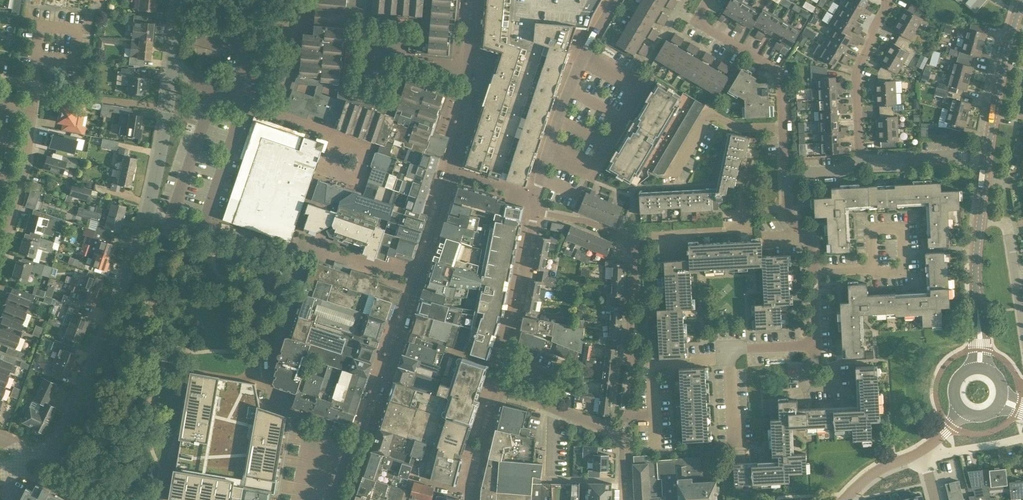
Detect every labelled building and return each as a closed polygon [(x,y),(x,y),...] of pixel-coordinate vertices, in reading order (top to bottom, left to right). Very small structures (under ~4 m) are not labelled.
[(11,13),(18,14),(21,0),(13,0),(11,13)] [(138,9),(154,11),(155,0),(139,0),(138,9)] [(313,34),(304,33),(300,78),(338,82),(339,82),(345,14),(344,10),(341,0),(316,0),(313,34)] [(372,0),(346,0),(348,8),(351,12),(373,14),(372,0)] [(373,14),(420,18),(421,19),(418,53),(449,55),(451,31),(451,29),(454,26),(455,26),(457,0),(372,0),(373,14)] [(591,20),(593,17),(594,14),(595,12),(602,0),(485,0),(481,47),(500,53),(463,166),(488,174),(488,176),(499,180),(500,178),(526,186),(528,178),(526,178),(528,172),(530,173),(535,158),(533,157),(535,151),(537,152),(542,137),(540,137),(542,131),(544,131),(548,117),(547,116),(549,110),(550,111),(555,96),(553,96),(555,90),(557,90),(562,76),(560,75),(562,69),(564,70),(569,55),(570,56),(571,44),(576,27),(588,28),(587,30),(588,30),(589,28),(590,25),(590,24),(590,23),(591,20)] [(639,4),(657,15),(658,15),(662,7),(650,0),(641,0),(639,3),(639,4)] [(742,2),(739,0),(730,0),(723,11),(733,17),(742,2)] [(864,12),(870,15),(872,12),(851,0),(847,0),(842,7),(858,16),(861,12),(862,13),(864,12)] [(868,0),(851,0),(872,12),(874,9),(868,5),(866,9),(863,7),(868,0)] [(805,1),(803,6),(813,11),(815,5),(805,1)] [(271,11),(271,3),(259,2),(258,10),(271,11)] [(737,23),(741,25),(742,23),(751,7),(742,2),(733,17),(737,20),(736,21),(737,23)] [(898,19),(916,29),(922,19),(919,17),(922,13),(912,3),(907,10),(905,9),(898,19)] [(635,10),(634,12),(653,23),(653,22),(657,15),(639,4),(635,10)] [(852,26),(855,27),(861,31),(863,27),(857,24),(857,22),(855,21),(858,16),(842,7),(839,5),(833,15),(852,26)] [(751,7),(742,23),(751,28),(754,24),(761,13),(760,12),(751,7)] [(296,78),(285,111),(306,118),(309,112),(339,122),(346,100),(388,115),(390,118),(389,120),(393,121),(407,78),(445,91),(430,134),(445,139),(439,158),(442,158),(450,136),(435,131),(449,89),(404,75),(392,111),(342,94),(350,15),(352,15),(417,20),(417,21),(415,55),(452,58),(455,26),(454,26),(451,29),(451,31),(449,55),(418,53),(421,19),(420,18),(373,14),(351,12),(348,8),(346,9),(344,10),(345,14),(339,82),(338,82),(300,78),(296,78)] [(761,13),(754,24),(763,29),(772,14),(763,8),(760,12),(761,13)] [(631,18),(630,20),(648,31),(649,30),(653,23),(634,12),(631,18)] [(772,14),(763,29),(772,35),(781,19),(772,14)] [(133,23),(131,39),(139,40),(151,41),(153,23),(146,23),(147,16),(133,15),(133,23)] [(852,26),(833,15),(827,24),(835,29),(835,28),(847,35),(852,26)] [(781,19),(772,35),(781,40),(791,25),(781,19)] [(916,29),(898,19),(892,30),(900,34),(897,39),(909,46),(912,41),(909,40),(916,29)] [(626,26),(625,27),(644,38),(648,31),(630,20),(626,26)] [(946,24),(943,32),(950,34),(952,26),(946,24)] [(966,27),(963,39),(983,45),(986,33),(983,32),(985,25),(971,24),(970,28),(966,27)] [(791,25),(781,40),(791,46),(800,30),(791,25)] [(621,35),(620,35),(639,46),(644,38),(625,27),(621,35)] [(850,43),(852,42),(857,45),(859,42),(854,39),(847,35),(835,28),(835,29),(830,38),(845,47),(848,42),(850,43)] [(620,35),(616,44),(634,54),(639,46),(620,35)] [(117,44),(118,39),(99,37),(98,47),(103,48),(103,43),(117,44)] [(980,57),(983,45),(963,39),(958,37),(956,45),(956,44),(954,49),(950,48),(949,54),(957,57),(957,56),(971,60),(973,55),(980,57)] [(845,47),(830,38),(824,47),(840,56),(845,47)] [(139,40),(131,39),(128,65),(143,66),(144,58),(150,59),(151,41),(139,40)] [(885,53),(903,63),(907,65),(916,50),(909,46),(897,39),(894,44),(891,42),(885,53)] [(659,52),(655,58),(662,62),(663,63),(674,44),(672,43),(666,40),(665,41),(659,52)] [(840,56),(824,47),(819,43),(813,53),(818,56),(819,56),(834,66),(840,56)] [(674,44),(663,63),(670,67),(671,67),(682,49),(681,48),(674,44)] [(682,49),(671,67),(678,72),(679,72),(690,54),(689,53),(682,49)] [(936,67),(940,53),(933,51),(929,65),(936,67)] [(903,63),(885,53),(879,63),(882,65),(877,72),(892,76),(894,72),(897,74),(903,63)] [(690,54),(679,72),(687,77),(698,58),(690,54)] [(921,55),(916,66),(923,69),(928,58),(921,55)] [(950,72),(970,78),(973,66),(970,66),(971,60),(957,56),(957,57),(956,62),(953,61),(950,72)] [(717,68),(721,60),(716,57),(711,65),(717,68)] [(698,58),(687,77),(694,81),(705,63),(698,58)] [(705,63),(694,81),(696,82),(702,86),(713,67),(706,64),(705,63)] [(837,82),(835,82),(835,77),(827,77),(826,68),(810,65),(811,82),(817,82),(817,89),(845,87),(845,83),(839,84),(837,82)] [(925,66),(920,82),(925,84),(926,79),(928,80),(931,71),(929,71),(930,67),(925,66)] [(713,67),(702,86),(704,87),(710,90),(721,72),(715,68),(713,67)] [(148,79),(145,79),(145,77),(133,76),(134,69),(120,68),(120,75),(129,76),(127,93),(143,94),(144,86),(147,86),(148,79)] [(756,78),(741,68),(728,89),(745,99),(745,117),(769,116),(768,82),(758,82),(755,80),(756,78)] [(721,72),(710,90),(712,91),(718,95),(729,77),(723,73),(721,72)] [(875,94),(895,93),(895,81),(901,81),(901,78),(892,76),(877,72),(878,81),(875,81),(875,94)] [(970,78),(950,72),(947,85),(949,86),(948,91),(962,95),(963,89),(966,90),(970,78)] [(394,142),(403,145),(403,146),(408,148),(439,158),(445,139),(430,134),(445,91),(407,78),(393,121),(389,120),(390,118),(388,115),(346,100),(339,122),(337,129),(380,143),(385,145),(387,141),(393,143),(394,142)] [(681,96),(674,92),(675,91),(669,87),(668,88),(658,82),(653,90),(652,90),(646,100),(647,100),(637,116),(626,133),(627,134),(618,150),(617,149),(611,159),(612,160),(607,168),(617,174),(617,175),(623,179),(623,178),(631,182),(681,96)] [(838,93),(839,91),(845,91),(845,87),(817,89),(818,89),(811,89),(812,100),(818,100),(818,99),(836,98),(836,94),(838,93)] [(948,109),(967,115),(971,103),(960,100),(962,95),(948,91),(936,87),(934,95),(943,97),(942,101),(950,103),(948,109)] [(895,93),(875,94),(872,94),(873,101),(876,101),(876,106),(879,106),(879,111),(893,110),(893,111),(903,110),(903,104),(896,104),(895,93)] [(307,101),(294,96),(289,109),(303,114),(304,111),(307,101)] [(333,103),(319,98),(315,112),(328,116),(333,103)] [(837,109),(840,109),(846,109),(846,105),(840,105),(838,103),(837,103),(836,98),(818,99),(818,100),(819,110),(837,109)] [(693,104),(702,109),(705,105),(696,99),(693,104)] [(79,117),(83,114),(84,110),(85,105),(71,102),(70,107),(60,105),(58,117),(58,119),(60,119),(61,121),(62,122),(71,124),(70,131),(84,134),(85,126),(78,125),(79,117)] [(702,109),(693,104),(690,108),(700,114),(702,109)] [(111,105),(110,111),(129,114),(130,108),(111,105)] [(700,114),(690,108),(688,113),(697,118),(700,114)] [(837,109),(819,110),(819,121),(837,120),(837,109)] [(967,115),(948,109),(945,122),(947,122),(946,128),(960,131),(961,126),(964,127),(967,115)] [(877,129),(898,128),(897,116),(894,116),(893,111),(893,110),(879,111),(880,117),(876,117),(877,129)] [(697,118),(688,113),(685,117),(694,123),(697,118)] [(129,114),(127,126),(120,125),(119,134),(140,138),(141,129),(139,129),(141,115),(129,114)] [(694,123),(685,117),(682,122),(692,128),(694,123)] [(256,120),(254,128),(249,142),(247,149),(244,157),(242,163),(241,165),(225,214),(223,220),(238,225),(266,234),(276,238),(276,237),(290,242),(295,227),(304,201),(312,178),(318,162),(324,143),(256,120)] [(820,132),(847,130),(847,127),(841,127),(841,125),(838,125),(837,120),(819,121),(820,132)] [(692,128),(682,122),(679,126),(689,132),(692,128)] [(689,132),(679,126),(677,131),(686,137),(689,132)] [(896,146),(895,141),(898,140),(898,128),(877,129),(878,141),(881,141),(881,147),(896,146)] [(840,137),(841,135),(848,134),(847,130),(820,132),(820,143),(839,142),(838,137),(840,137)] [(52,131),(49,140),(57,142),(54,153),(73,157),(74,154),(78,156),(81,144),(75,142),(76,137),(52,131)] [(686,137),(677,131),(674,136),(683,141),(686,137)] [(719,191),(635,195),(636,213),(662,212),(662,207),(681,207),(681,211),(719,209),(718,200),(723,200),(722,194),(726,194),(728,185),(734,186),(741,157),(745,158),(750,136),(732,132),(719,191)] [(683,141),(674,136),(671,140),(681,146),(683,141)] [(116,150),(118,141),(102,138),(102,139),(94,137),(92,144),(100,146),(100,147),(116,150)] [(681,146),(671,140),(669,145),(678,150),(681,146)] [(385,145),(380,143),(377,153),(389,157),(389,156),(393,143),(387,141),(385,145)] [(821,154),(842,153),(849,152),(848,148),(842,149),(841,147),(839,147),(839,142),(820,143),(821,154)] [(678,150),(669,145),(666,149),(675,155),(678,150)] [(118,169),(133,172),(136,158),(126,156),(128,149),(119,147),(116,159),(120,160),(118,169)] [(408,148),(404,161),(435,171),(439,158),(408,148)] [(675,155),(666,149),(663,154),(673,160),(675,155)] [(430,184),(435,171),(404,161),(389,157),(377,153),(372,167),(389,173),(391,173),(393,167),(407,172),(406,175),(412,177),(430,184)] [(660,159),(670,164),(673,160),(663,154),(660,159)] [(46,156),(43,168),(62,173),(64,168),(68,169),(68,166),(74,168),(77,159),(63,155),(61,160),(46,156)] [(670,164),(660,159),(658,163),(667,169),(670,164)] [(667,169),(658,163),(653,171),(658,174),(664,173),(667,169)] [(368,182),(379,185),(381,180),(386,182),(389,173),(372,167),(368,182)] [(133,172),(118,169),(116,179),(112,178),(110,190),(118,192),(120,185),(129,187),(133,172)] [(404,188),(398,186),(396,191),(425,201),(430,184),(412,177),(410,181),(407,180),(404,188)] [(327,185),(327,183),(318,180),(316,188),(312,200),(326,204),(329,203),(330,203),(331,203),(325,201),(327,185)] [(363,195),(374,199),(379,185),(368,182),(363,195)] [(887,188),(887,206),(897,206),(897,203),(929,201),(930,237),(928,237),(928,247),(947,246),(946,237),(949,237),(948,210),(960,209),(959,190),(941,191),(941,182),(895,184),(895,188),(887,188)] [(69,196),(88,201),(92,189),(72,184),(69,196)] [(105,194),(107,186),(94,184),(93,190),(105,194)] [(343,195),(344,190),(332,185),(331,186),(327,185),(325,201),(331,203),(343,195)] [(494,214),(493,219),(501,220),(505,203),(505,202),(499,200),(500,197),(495,195),(459,185),(456,187),(452,202),(472,208),(494,214)] [(847,240),(847,238),(845,205),(877,204),(877,207),(887,206),(887,188),(878,188),(877,185),(831,188),(832,196),(814,197),(815,216),(827,216),(828,243),(831,242),(832,251),(851,251),(850,240),(847,240)] [(392,205),(420,213),(425,201),(396,191),(393,190),(388,203),(392,205)] [(339,203),(339,205),(338,205),(387,220),(388,220),(422,230),(427,215),(420,213),(392,205),(388,203),(374,199),(363,195),(361,195),(353,192),(340,200),(339,203)] [(588,214),(595,196),(586,192),(578,210),(588,214)] [(595,196),(588,214),(597,218),(604,199),(595,196)] [(604,199),(597,218),(605,221),(613,203),(604,199)] [(24,207),(32,209),(34,203),(26,200),(24,207)] [(476,271),(476,273),(458,267),(458,270),(455,269),(449,285),(455,286),(470,287),(473,288),(472,293),(472,295),(471,298),(466,298),(465,308),(475,309),(471,329),(470,329),(463,352),(465,352),(469,340),(474,342),(473,344),(470,353),(489,359),(500,322),(492,320),(493,314),(503,316),(514,263),(521,225),(518,225),(519,222),(520,222),(523,207),(505,201),(505,202),(505,203),(501,220),(493,219),(486,218),(480,248),(478,257),(476,271)] [(94,211),(122,219),(125,206),(111,202),(109,210),(96,206),(94,211)] [(449,212),(460,215),(461,213),(470,216),(470,215),(476,217),(476,215),(470,213),(472,208),(452,202),(449,212)] [(332,213),(331,210),(309,203),(300,229),(306,231),(307,232),(311,234),(312,233),(313,233),(315,232),(317,233),(324,229),(325,228),(333,223),(335,216),(336,214),(332,213)] [(624,215),(619,213),(622,207),(613,203),(605,221),(619,227),(624,215)] [(360,245),(358,249),(358,250),(359,251),(359,252),(360,252),(376,257),(382,238),(384,232),(388,220),(387,220),(338,205),(339,205),(336,214),(335,216),(333,223),(334,226),(328,229),(331,235),(360,245)] [(79,207),(77,215),(99,221),(97,226),(96,230),(109,234),(110,229),(118,231),(122,219),(94,211),(79,207)] [(486,218),(493,219),(494,214),(472,208),(470,213),(476,215),(476,217),(470,215),(470,216),(461,213),(460,215),(468,218),(469,217),(479,219),(483,219),(478,247),(480,248),(486,218)] [(477,230),(479,219),(469,217),(468,218),(460,215),(449,212),(448,211),(445,221),(477,230)] [(53,230),(53,231),(62,233),(65,221),(58,218),(46,214),(45,218),(29,214),(25,229),(41,233),(41,232),(43,233),(45,228),(53,230)] [(440,237),(472,245),(478,247),(483,219),(479,219),(477,230),(445,221),(441,236),(440,237)] [(384,232),(418,242),(422,230),(388,220),(384,232)] [(562,232),(564,225),(552,222),(550,229),(562,232)] [(576,242),(581,229),(571,225),(566,238),(576,242)] [(581,229),(576,242),(586,246),(591,234),(581,229)] [(384,232),(382,238),(376,257),(388,261),(390,255),(412,262),(418,242),(384,232)] [(591,234),(586,246),(596,251),(601,238),(591,234)] [(536,252),(547,255),(550,242),(557,244),(558,237),(550,236),(550,239),(539,236),(536,252)] [(114,244),(98,239),(96,238),(93,237),(91,245),(89,251),(94,252),(109,258),(114,244)] [(433,260),(458,267),(476,273),(476,271),(478,257),(469,254),(472,245),(440,237),(433,260)] [(34,256),(36,248),(51,252),(53,242),(39,238),(37,242),(23,238),(19,252),(34,256)] [(601,238),(596,251),(606,255),(605,257),(610,259),(613,252),(609,250),(612,242),(601,238)] [(787,255),(775,255),(762,256),(762,249),(761,240),(752,241),(752,267),(762,266),(762,267),(788,267),(787,255)] [(724,268),(752,267),(752,241),(714,243),(715,275),(724,274),(724,268)] [(89,251),(91,245),(83,243),(81,248),(89,251)] [(689,260),(690,270),(705,269),(705,275),(715,275),(714,243),(688,244),(689,249),(687,249),(687,253),(689,253),(689,260)] [(109,258),(94,252),(89,251),(81,248),(79,253),(92,258),(90,265),(105,270),(109,258)] [(563,254),(571,257),(573,251),(565,248),(563,254)] [(775,248),(762,249),(762,256),(775,255),(775,248)] [(574,258),(588,263),(590,258),(583,255),(584,252),(577,249),(574,258)] [(547,255),(536,252),(532,268),(540,270),(539,275),(547,277),(547,276),(549,269),(544,268),(547,255)] [(895,313),(895,315),(922,314),(922,326),(942,325),(941,307),(950,307),(947,260),(944,260),(944,252),(925,252),(926,263),(929,263),(930,295),(895,296),(895,313)] [(70,264),(84,268),(86,262),(75,258),(74,259),(72,258),(70,264)] [(458,267),(433,260),(426,280),(447,285),(449,285),(455,269),(458,270),(458,267)] [(612,280),(623,280),(624,264),(613,263),(613,260),(605,260),(605,267),(612,267),(612,280)] [(665,279),(690,279),(690,270),(689,260),(664,261),(665,279)] [(17,261),(12,277),(26,281),(29,271),(41,274),(40,275),(49,277),(52,267),(31,261),(30,265),(17,261)] [(332,284),(332,283),(359,290),(363,292),(364,288),(371,291),(370,294),(377,296),(377,297),(392,302),(399,304),(403,291),(378,282),(379,278),(352,269),(350,274),(348,273),(313,261),(304,286),(305,286),(315,289),(318,280),(332,284)] [(789,285),(788,267),(762,267),(763,285),(789,285)] [(87,275),(82,288),(97,293),(102,280),(87,275)] [(540,289),(541,284),(555,287),(557,278),(547,276),(547,277),(539,275),(538,281),(530,279),(527,296),(538,298),(538,297),(544,299),(546,290),(540,289)] [(71,277),(69,282),(73,284),(73,285),(76,287),(77,286),(79,280),(71,277)] [(690,279),(665,279),(666,309),(682,309),(692,309),(690,279)] [(376,317),(377,315),(386,318),(391,304),(392,302),(377,297),(377,296),(370,294),(362,292),(363,292),(359,290),(332,283),(332,284),(318,280),(315,289),(313,296),(327,301),(376,317)] [(447,285),(426,280),(423,289),(452,296),(454,297),(464,298),(465,292),(472,293),(473,288),(470,287),(455,286),(449,285),(447,285)] [(623,280),(612,280),(611,293),(607,293),(606,301),(614,302),(615,296),(622,297),(623,280)] [(63,295),(61,301),(79,308),(81,302),(93,306),(97,293),(82,288),(77,286),(76,287),(73,285),(73,284),(69,282),(67,289),(75,291),(80,293),(78,300),(78,301),(78,302),(67,298),(68,297),(63,295)] [(867,314),(895,313),(895,296),(895,294),(867,295),(867,283),(848,284),(848,302),(840,302),(842,348),(845,348),(845,357),(864,356),(864,346),(861,346),(860,322),(862,322),(863,321),(864,320),(865,319),(866,318),(867,316),(867,314)] [(764,304),(787,304),(790,304),(789,285),(763,285),(764,304)] [(377,315),(376,317),(327,301),(313,296),(315,289),(305,286),(302,296),(301,296),(296,314),(379,341),(386,318),(377,315)] [(423,289),(421,297),(449,306),(449,305),(452,306),(454,298),(452,297),(452,296),(423,289)] [(6,295),(7,296),(4,305),(26,313),(25,312),(27,307),(30,308),(35,295),(32,294),(22,291),(20,297),(7,292),(6,295)] [(525,317),(537,319),(538,314),(535,313),(538,298),(527,296),(524,311),(526,311),(525,316),(525,317)] [(455,325),(458,326),(459,326),(459,325),(470,329),(471,329),(475,309),(465,308),(452,306),(449,305),(449,306),(421,297),(415,313),(455,324),(455,325)] [(610,323),(621,324),(622,308),(614,307),(614,302),(606,301),(606,309),(610,310),(610,323)] [(787,304),(764,304),(754,304),(756,330),(782,328),(781,310),(788,310),(787,304)] [(26,313),(4,305),(3,307),(4,308),(0,316),(23,325),(22,324),(26,313)] [(89,319),(77,314),(79,309),(76,307),(76,308),(69,305),(66,313),(72,315),(69,325),(84,331),(89,319)] [(658,334),(684,333),(682,309),(666,309),(657,309),(658,334)] [(407,340),(444,352),(446,346),(451,348),(458,326),(455,325),(455,324),(415,313),(407,340)] [(372,363),(379,342),(379,341),(296,314),(288,336),(311,343),(372,363)] [(0,316),(0,317),(0,320),(1,320),(0,321),(0,330),(19,338),(19,337),(18,337),(23,325),(0,316)] [(584,328),(582,328),(537,319),(525,317),(525,316),(523,316),(520,329),(553,336),(552,342),(557,344),(577,351),(581,353),(582,341),(584,328)] [(67,330),(64,337),(62,342),(72,347),(75,341),(79,343),(84,331),(69,325),(49,317),(47,323),(54,326),(55,325),(67,330)] [(621,324),(610,323),(609,338),(606,338),(606,339),(600,339),(600,344),(606,344),(606,345),(618,345),(618,340),(621,340),(621,324)] [(458,326),(451,348),(463,352),(470,329),(459,325),(459,326),(458,326)] [(0,330),(0,344),(8,347),(5,352),(22,359),(24,353),(20,352),(20,351),(15,349),(19,338),(0,330)] [(542,352),(547,339),(521,331),(518,343),(532,348),(542,352)] [(684,333),(658,334),(659,359),(685,357),(684,333)] [(282,390),(282,388),(288,390),(288,389),(291,390),(290,391),(296,393),(296,392),(297,392),(298,389),(308,359),(308,358),(307,358),(311,343),(288,336),(289,336),(288,336),(287,336),(281,353),(280,353),(279,353),(278,354),(278,355),(277,355),(277,356),(278,356),(278,357),(279,358),(280,358),(279,361),(278,360),(275,368),(276,369),(274,374),(275,375),(273,383),(275,384),(274,386),(280,388),(280,389),(282,390)] [(54,358),(71,365),(75,354),(70,352),(72,347),(62,342),(54,340),(51,349),(57,352),(54,358)] [(402,353),(440,365),(444,352),(407,340),(402,353)] [(606,347),(604,360),(590,358),(591,342),(582,341),(581,353),(580,361),(582,361),(582,362),(585,362),(586,359),(593,360),(592,363),(593,363),(604,364),(616,366),(618,349),(606,347)] [(307,358),(308,358),(308,359),(328,365),(328,364),(342,369),(367,377),(372,363),(311,343),(307,358)] [(553,353),(573,361),(577,351),(557,344),(553,353)] [(41,361),(43,355),(37,353),(34,359),(41,361)] [(412,371),(429,376),(435,378),(440,365),(402,353),(398,366),(412,371)] [(8,376),(7,375),(9,371),(14,374),(17,367),(14,366),(16,360),(5,355),(2,360),(0,359),(0,373),(8,376)] [(388,399),(471,425),(479,401),(474,400),(477,389),(480,390),(488,366),(462,357),(455,381),(442,377),(441,380),(436,395),(424,391),(411,387),(393,382),(388,399)] [(447,376),(453,358),(449,357),(443,375),(447,376)] [(71,365),(54,358),(51,365),(45,363),(41,373),(60,380),(63,375),(66,376),(71,365)] [(342,369),(328,364),(328,365),(324,377),(312,412),(327,417),(338,381),(332,378),(334,372),(340,374),(342,369)] [(604,364),(602,381),(614,382),(616,366),(604,364)] [(393,382),(411,387),(412,382),(409,381),(412,371),(398,366),(393,382)] [(789,418),(789,428),(824,426),(825,429),(852,428),(852,440),(871,439),(871,421),(879,421),(877,375),(874,375),(874,366),(855,367),(856,377),(859,377),(860,409),(825,411),(825,407),(797,409),(797,400),(778,401),(779,419),(789,418)] [(705,367),(679,368),(680,392),(706,390),(705,367)] [(192,369),(170,495),(198,499),(242,499),(244,486),(272,491),(273,486),(274,487),(277,472),(275,472),(286,413),(286,410),(260,401),(256,383),(255,380),(192,369)] [(338,381),(327,417),(352,425),(367,377),(342,369),(340,374),(338,381)] [(0,373),(0,386),(5,388),(4,387),(8,376),(0,373)] [(300,389),(298,389),(297,392),(293,406),(312,412),(324,377),(309,373),(303,392),(299,391),(300,389)] [(424,391),(436,395),(441,380),(435,378),(429,376),(424,391)] [(40,432),(40,431),(42,432),(54,407),(46,403),(56,384),(43,378),(29,407),(25,405),(22,412),(26,414),(22,421),(33,427),(33,428),(34,429),(34,431),(38,433),(40,432)] [(602,381),(600,397),(612,399),(614,382),(602,381)] [(16,399),(20,389),(13,387),(10,396),(16,399)] [(706,390),(680,392),(681,418),(707,416),(706,390)] [(599,409),(598,414),(610,416),(612,399),(600,397),(600,399),(599,409)] [(427,443),(460,453),(462,454),(471,425),(388,399),(378,427),(427,443)] [(496,428),(528,436),(530,429),(521,427),(525,410),(501,404),(496,428)] [(708,440),(707,416),(681,418),(682,441),(708,440)] [(743,463),(733,463),(734,482),(743,482),(743,484),(744,484),(748,484),(789,482),(789,473),(806,473),(805,454),(790,454),(789,428),(789,418),(779,419),(771,419),(770,419),(770,429),(771,431),(772,456),(778,456),(778,464),(770,464),(743,466),(743,463)] [(371,451),(412,464),(419,467),(427,443),(378,427),(371,451)] [(533,476),(541,478),(541,476),(545,450),(535,448),(536,438),(496,428),(481,488),(480,499),(531,499),(533,476)] [(419,476),(456,485),(462,460),(459,459),(460,453),(427,443),(419,467),(419,476)] [(598,447),(582,446),(582,457),(594,457),(593,470),(588,470),(588,477),(599,478),(599,471),(607,471),(607,470),(608,470),(609,463),(608,463),(608,454),(598,454),(598,447)] [(363,475),(391,484),(400,487),(406,483),(412,464),(371,451),(363,475)] [(704,451),(705,465),(714,464),(713,451),(704,451)] [(671,466),(685,465),(686,467),(700,466),(700,456),(676,457),(677,458),(657,459),(647,460),(647,455),(633,455),(634,463),(633,464),(635,499),(673,499),(671,466)] [(685,465),(671,466),(673,499),(717,499),(716,480),(708,480),(708,479),(707,479),(707,481),(695,481),(695,475),(701,475),(700,466),(686,467),(685,465)] [(1006,468),(969,471),(975,495),(969,496),(970,499),(996,499),(995,497),(990,498),(989,490),(1010,488),(1009,482),(1007,482),(1006,468)] [(374,499),(384,499),(385,497),(386,498),(391,484),(363,475),(357,494),(374,499)] [(542,482),(541,482),(541,478),(533,476),(531,499),(541,499),(542,482)] [(960,488),(959,481),(959,480),(945,483),(949,499),(964,499),(960,488)] [(1010,488),(1011,498),(1022,497),(1022,481),(1009,482),(1010,488)] [(437,496),(432,495),(434,488),(414,482),(412,491),(400,487),(391,484),(386,498),(385,497),(384,499),(436,499),(437,496)] [(551,492),(551,482),(542,482),(541,499),(551,499),(551,492)] [(572,494),(572,482),(551,482),(551,492),(551,499),(571,499),(572,494)] [(579,495),(580,483),(572,482),(572,494),(571,499),(579,499),(579,495)] [(612,483),(586,483),(586,488),(588,488),(588,489),(589,489),(589,490),(589,493),(585,493),(585,494),(586,494),(586,499),(611,499),(612,483)] [(56,495),(49,492),(50,491),(43,487),(43,489),(41,488),(42,488),(41,487),(40,486),(39,486),(39,487),(37,486),(37,485),(36,485),(33,492),(26,488),(21,499),(66,499),(56,495)] [(242,499),(270,499),(272,491),(244,486),(242,499)]
